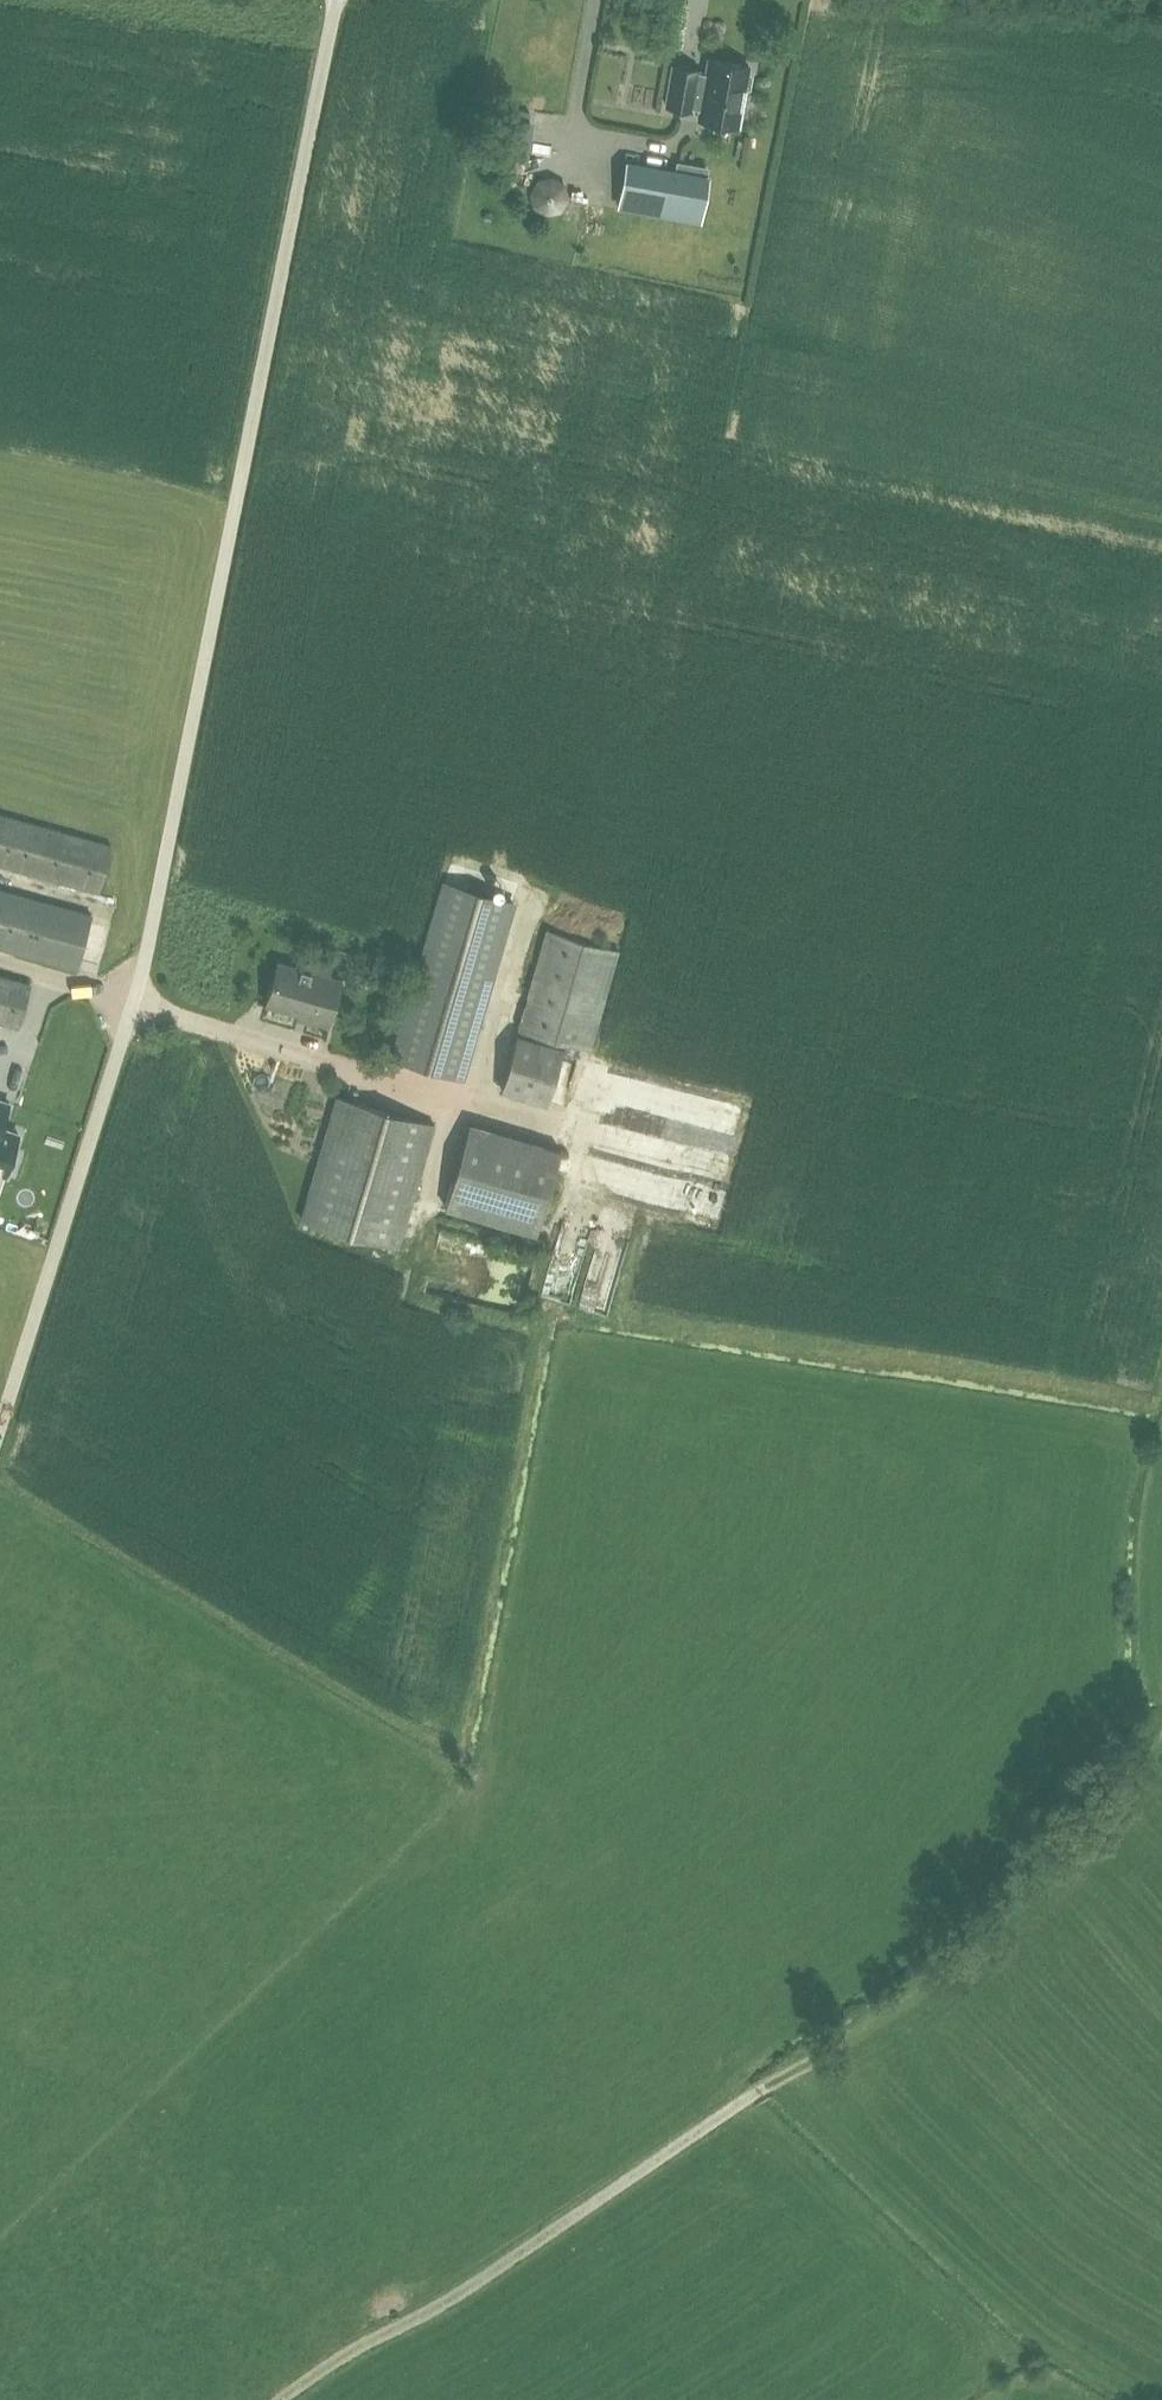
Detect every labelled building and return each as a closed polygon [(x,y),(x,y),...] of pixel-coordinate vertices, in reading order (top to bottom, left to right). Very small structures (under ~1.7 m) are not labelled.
[(709,58),(706,73),(698,71),(699,70),(673,65),(666,104),(692,109),(692,107),(700,109),(698,118),(738,125),(745,89),(749,87),(751,75),(748,72),(749,66),(709,58)] [(701,218),(706,189),(690,186),(693,173),(675,170),(627,161),(619,204),(701,218)] [(535,205),(547,212),(559,207),(565,197),(562,184),(553,178),(539,182),(533,193),(535,205)] [(111,845),(0,814),(0,864),(98,891),(111,845)] [(405,1010),(391,1057),(467,1078),(481,1031),(480,1031),(485,1013),(486,1014),(491,995),(517,901),(442,879),(419,960),(405,1010)] [(91,914),(0,889),(0,939),(79,960),(91,914)] [(546,929),(518,1028),(588,1048),(617,949),(546,929)] [(277,959),(265,1003),(299,1012),(298,1018),(327,1026),(340,977),(327,973),(330,962),(299,954),(295,965),(277,959)] [(402,973),(364,962),(359,979),(397,990),(402,973)] [(30,983),(0,975),(0,1021),(19,1026),(30,983)] [(516,1034),(501,1088),(545,1101),(560,1046),(516,1034)] [(746,1127),(753,1093),(685,1080),(682,1095),(631,1085),(627,1105),(746,1127)] [(434,1124),(338,1096),(301,1219),(398,1246),(434,1124)] [(5,1173),(7,1169),(12,1171),(17,1155),(12,1153),(18,1133),(1,1127),(9,1102),(0,1099),(0,1172),(5,1173)] [(467,1124),(444,1205),(536,1232),(559,1150),(467,1124)] [(726,1172),(617,1147),(611,1173),(665,1186),(669,1171),(706,1179),(704,1189),(721,1193),(726,1172)] [(574,1212),(558,1276),(577,1281),(593,1217),(574,1212)]
